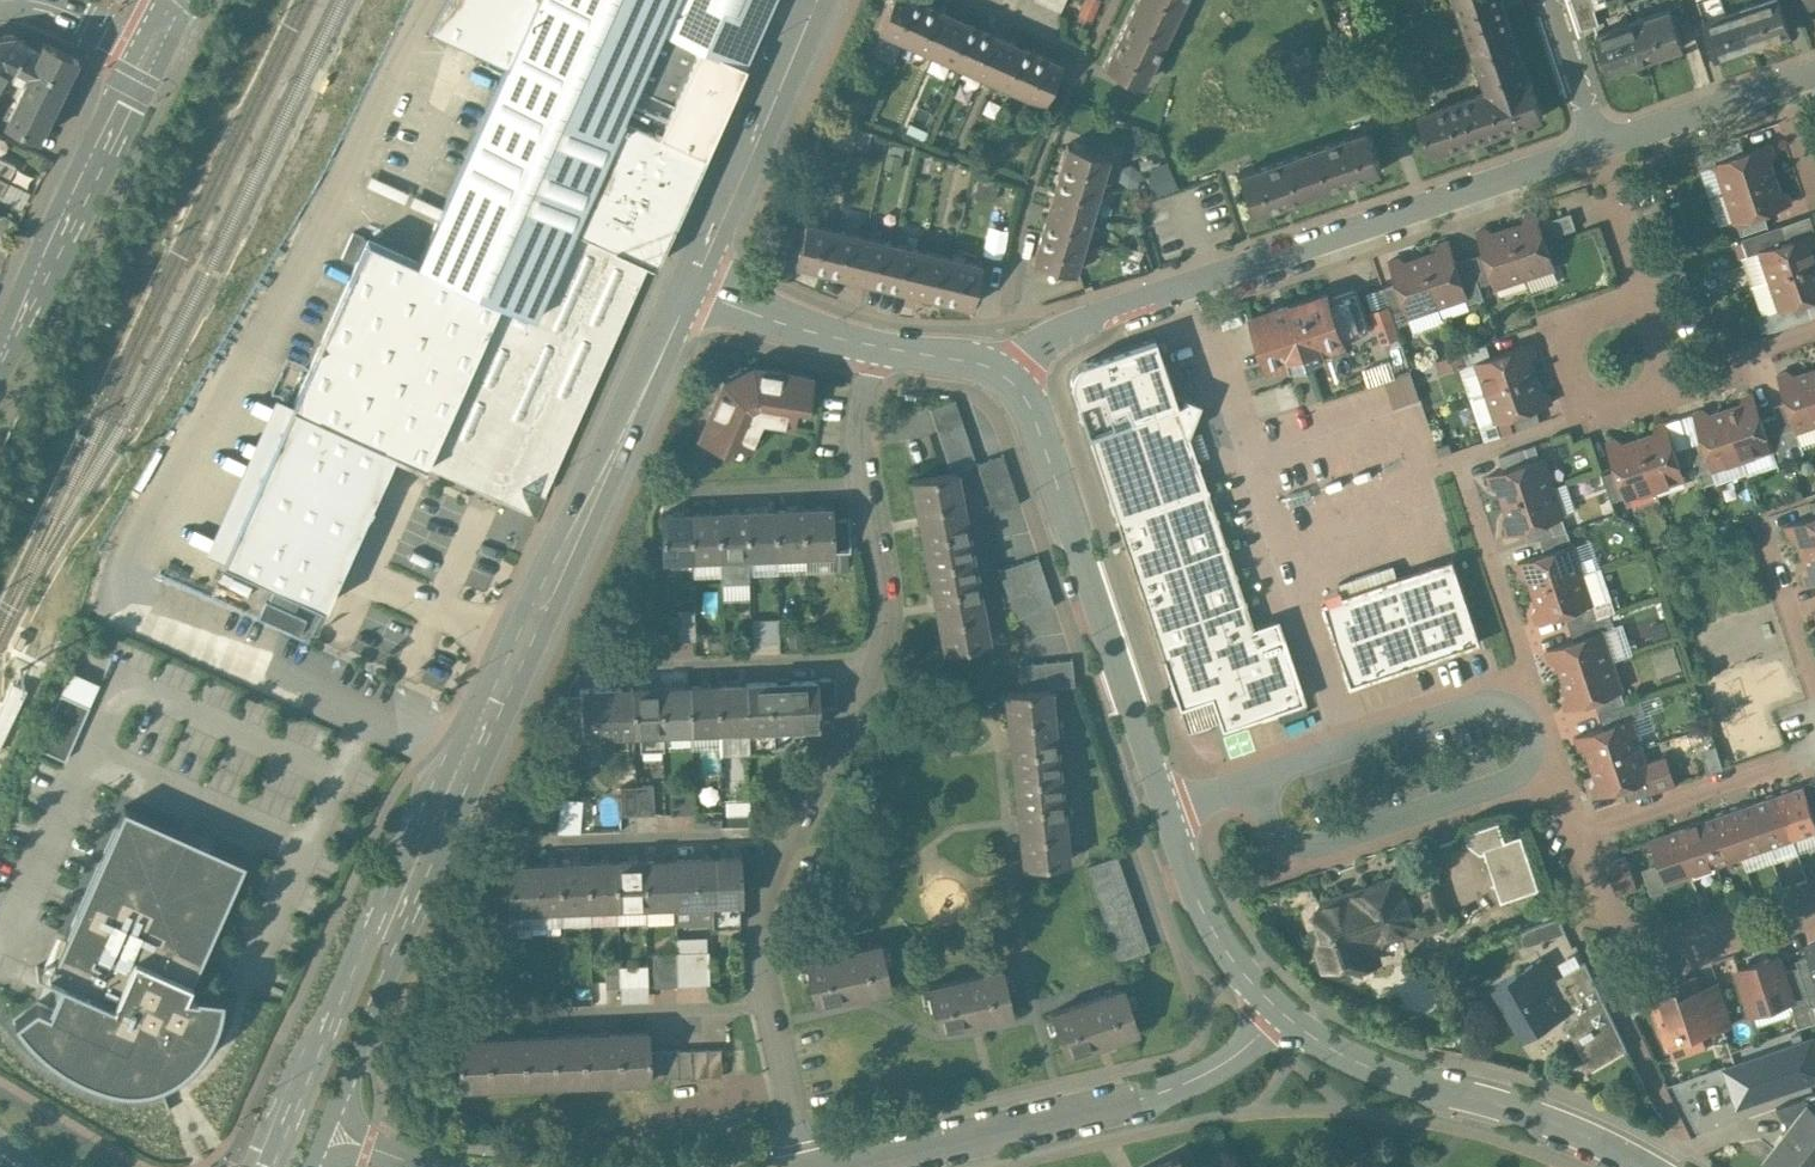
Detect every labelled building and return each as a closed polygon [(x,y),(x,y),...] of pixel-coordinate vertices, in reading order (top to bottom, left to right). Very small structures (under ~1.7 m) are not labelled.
[(429,31),(507,66),(508,63),(509,64),(537,0),(447,0),(429,31)] [(509,64),(622,115),(673,0),(537,0),(509,64)] [(622,115),(623,116),(705,153),(774,0),(673,0),(622,115)] [(920,0),(891,0),(878,28),(906,41),(924,2),(920,0)] [(1084,12),(1095,16),(1101,0),(1088,0),(1084,12)] [(1104,67),(1140,83),(1182,0),(1136,0),(1104,67)] [(1500,0),(1458,0),(1488,88),(1419,112),(1432,151),(1544,113),(1530,74),(1527,75),(1500,0)] [(1583,28),(1600,23),(1592,0),(1573,0),(1583,28)] [(1728,11),(1724,0),(1699,0),(1705,18),(1717,56),(1754,44),(1742,6),(1728,11)] [(1742,6),(1754,44),(1791,32),(1780,0),(1760,0),(1742,6)] [(951,14),(924,2),(906,41),(933,53),(951,14)] [(1669,8),(1634,20),(1647,58),(1682,46),(1669,8)] [(978,26),(951,14),(933,53),(960,65),(978,26)] [(1634,20),(1597,32),(1610,70),(1647,58),(1634,20)] [(1005,39),(978,26),(960,65),(988,78),(1005,39)] [(0,37),(0,87),(10,71),(26,43),(14,35),(0,37)] [(1033,51),(1005,39),(988,78),(1015,90),(1033,51)] [(77,59),(42,43),(39,49),(26,43),(10,71),(25,78),(17,96),(20,97),(7,122),(38,137),(77,59)] [(1060,64),(1033,51),(1015,90),(1042,103),(1060,64)] [(509,64),(508,63),(507,66),(419,261),(501,298),(534,313),(573,226),(623,116),(622,115),(509,64)] [(705,153),(623,116),(573,226),(648,260),(649,260),(689,169),(698,173),(707,154),(705,153)] [(1369,129),(1236,174),(1249,211),(1382,167),(1369,129)] [(1740,138),(1699,152),(1704,165),(1716,161),(1745,152),(1740,138)] [(1107,155),(1066,143),(1058,173),(1099,186),(1107,155)] [(1745,152),(1716,161),(1726,191),(1775,175),(1770,162),(1775,152),(1772,143),(1745,152)] [(1156,194),(1178,186),(1169,159),(1146,167),(1156,194)] [(0,160),(0,177),(7,181),(14,166),(0,160)] [(1099,186),(1058,173),(1050,202),(1091,213),(1099,186)] [(1775,175),(1726,191),(1736,221),(1765,212),(1792,202),(1789,193),(1779,188),(1775,175)] [(1091,213),(1050,202),(1042,230),(1083,242),(1091,213)] [(1537,211),(1528,214),(1523,224),(1510,228),(1526,277),(1556,267),(1546,238),(1541,222),(1537,211)] [(1572,212),(1541,222),(1546,238),(1577,228),(1572,212)] [(1765,212),(1738,221),(1742,234),(1769,225),(1765,212)] [(835,228),(805,220),(795,262),(825,269),(835,228)] [(1784,223),(1743,237),(1749,255),(1762,250),(1761,249),(1789,239),(1784,223)] [(988,253),(1006,255),(1009,226),(991,224),(988,253)] [(501,298),(427,463),(532,510),(537,523),(549,496),(543,493),(649,260),(648,260),(573,226),(534,313),(501,298)] [(864,234),(835,228),(825,269),(854,276),(864,234)] [(1497,233),(1487,228),(1477,231),(1485,254),(1494,281),(1496,287),(1526,277),(1510,228),(1497,233)] [(1083,242),(1042,230),(1034,259),(1075,271),(1083,242)] [(1761,249),(1762,250),(1771,279),(1814,264),(1814,251),(1814,250),(1814,249),(1814,231),(1789,239),(1761,249)] [(893,242),(864,234),(854,276),(883,283),(893,242)] [(419,261),(368,239),(294,403),(427,463),(501,298),(419,261)] [(1457,262),(1450,240),(1441,243),(1435,253),(1423,257),(1439,305),(1468,296),(1469,295),(1457,262)] [(922,249),(893,242),(883,283),(913,290),(922,249)] [(951,256),(922,249),(913,290),(941,297),(951,256)] [(1485,254),(1471,258),(1481,285),(1494,281),(1485,254)] [(981,263),(951,256),(941,297),(971,305),(981,263)] [(1423,257),(1410,262),(1400,257),(1390,260),(1398,283),(1409,316),(1439,305),(1423,257)] [(1471,258),(1471,257),(1457,262),(1469,295),(1468,296),(1470,303),(1485,298),(1481,285),(1471,258)] [(1771,279),(1780,308),(1781,309),(1809,299),(1814,297),(1814,264),(1771,279)] [(1409,316),(1398,283),(1384,288),(1397,325),(1411,321),(1409,316)] [(1358,288),(1331,298),(1344,337),(1372,327),(1358,288)] [(1288,304),(1252,316),(1263,349),(1266,349),(1272,366),(1345,341),(1344,337),(1331,298),(1329,293),(1289,306),(1288,304)] [(1809,299),(1781,309),(1780,308),(1768,312),(1774,330),(1814,316),(1809,299)] [(1071,386),(1088,435),(1160,410),(1177,405),(1154,336),(1083,360),(1077,365),(1072,371),(1071,378),(1071,386)] [(1487,343),(1460,352),(1465,365),(1477,361),(1492,356),(1487,343)] [(1492,356),(1477,361),(1487,391),(1535,375),(1531,362),(1536,352),(1533,343),(1492,356)] [(1460,352),(1438,360),(1442,373),(1465,365),(1460,352)] [(810,376),(753,367),(750,368),(751,370),(747,372),(746,370),(734,376),(735,378),(728,382),(728,380),(725,382),(700,436),(726,447),(731,437),(749,445),(762,418),(792,423),(795,402),(806,404),(810,376)] [(1414,369),(1388,377),(1396,404),(1422,396),(1414,369)] [(1798,376),(1788,371),(1778,374),(1787,401),(1797,430),(1814,424),(1814,384),(1811,371),(1798,376)] [(1535,375),(1487,391),(1497,421),(1537,408),(1553,402),(1550,393),(1540,388),(1535,375)] [(1754,392),(1745,395),(1740,405),(1727,410),(1743,458),(1773,448),(1764,419),(1754,392)] [(977,463),(955,399),(931,407),(952,471),(977,463)] [(1797,430),(1787,401),(1774,406),(1777,415),(1788,446),(1801,442),(1797,430)] [(427,463),(294,403),(224,559),(326,605),(395,452),(425,466),(427,463)] [(1537,408),(1510,417),(1514,430),(1541,421),(1537,408)] [(1727,410),(1714,414),(1704,409),(1694,412),(1713,468),(1743,458),(1727,410)] [(1189,494),(1178,462),(1184,460),(1179,443),(1172,445),(1166,428),(1160,410),(1088,435),(1180,707),(1212,696),(1222,728),(1304,700),(1276,619),(1253,626),(1207,488),(1189,494)] [(1788,446),(1777,415),(1764,419),(1773,448),(1777,460),(1791,456),(1788,446)] [(1667,422),(1658,425),(1653,435),(1640,439),(1656,487),(1686,477),(1686,476),(1676,449),(1667,422)] [(1627,443),(1617,438),(1608,442),(1617,469),(1626,496),(1626,497),(1656,487),(1640,439),(1627,443)] [(1699,471),(1690,444),(1676,449),(1686,476),(1699,471)] [(1527,446),(1500,455),(1505,469),(1532,460),(1527,446)] [(1003,454),(977,463),(994,512),(1020,504),(1003,454)] [(1505,469),(1489,474),(1492,484),(1502,489),(1506,502),(1555,486),(1545,456),(1505,469)] [(1617,469),(1603,474),(1612,501),(1626,496),(1617,469)] [(952,471),(914,479),(946,649),(989,641),(957,470),(952,471)] [(1555,486),(1506,502),(1511,515),(1506,525),(1509,534),(1525,529),(1552,520),(1565,515),(1555,486)] [(832,508),(803,509),(805,553),(834,552),(832,508)] [(803,509),(775,510),(777,554),(805,553),(803,509)] [(775,510),(747,511),(748,555),(777,554),(775,510)] [(747,511),(718,512),(720,556),(748,555),(747,511)] [(718,512),(690,513),(692,557),(720,556),(718,512)] [(690,513),(662,514),(663,558),(692,557),(690,513)] [(1788,525),(1791,534),(1800,539),(1805,552),(1814,549),(1814,515),(1788,525)] [(1552,520),(1525,529),(1529,542),(1541,539),(1557,533),(1552,520)] [(1573,543),(1568,529),(1557,533),(1541,539),(1546,552),(1573,543)] [(1546,552),(1518,561),(1521,571),(1531,576),(1536,589),(1584,572),(1574,543),(1546,552)] [(1805,552),(1809,565),(1804,575),(1808,584),(1814,582),(1814,549),(1805,552)] [(748,555),(720,556),(721,582),(749,581),(748,555)] [(1038,555),(999,568),(1016,618),(1055,605),(1038,555)] [(1454,559),(1325,602),(1352,684),(1481,641),(1454,559)] [(1584,572),(1536,589),(1540,602),(1535,612),(1538,621),(1566,612),(1593,603),(1594,602),(1584,572)] [(1593,603),(1566,612),(1570,626),(1597,616),(1593,603)] [(696,632),(695,607),(680,608),(681,633),(696,632)] [(1597,616),(1570,626),(1575,639),(1603,630),(1616,625),(1611,612),(1597,616)] [(755,616),(757,651),(783,649),(781,615),(755,616)] [(1575,639),(1548,648),(1551,658),(1561,663),(1565,676),(1613,659),(1603,630),(1575,639)] [(1613,659),(1565,676),(1570,689),(1565,699),(1568,708),(1595,699),(1622,690),(1623,689),(1613,659)] [(1071,660),(1018,665),(1021,691),(1050,688),(1050,689),(1074,686),(1071,660)] [(827,680),(791,681),(792,725),(790,725),(790,733),(828,732),(827,680)] [(26,688),(11,681),(0,704),(0,746),(26,688)] [(791,681),(745,683),(747,727),(790,725),(792,725),(791,681)] [(745,683),(717,684),(719,728),(747,727),(745,683)] [(717,684),(689,685),(691,729),(719,728),(717,684)] [(689,685),(661,686),(663,730),(691,729),(689,685)] [(661,686),(633,687),(635,731),(640,731),(663,730),(661,686)] [(633,687),(581,689),(583,733),(590,733),(611,732),(635,731),(633,687)] [(1021,691),(1006,692),(1023,864),(1067,860),(1050,689),(1050,688),(1021,691)] [(1622,690),(1595,699),(1600,713),(1627,703),(1622,690)] [(90,705),(61,692),(37,746),(66,759),(90,705)] [(1627,703),(1600,713),(1604,726),(1633,717),(1633,718),(1647,713),(1642,698),(1627,703)] [(1604,726),(1577,735),(1580,745),(1590,750),(1594,763),(1643,747),(1633,718),(1633,717),(1604,726)] [(1210,722),(1196,727),(1198,734),(1213,729),(1210,722)] [(663,730),(640,731),(641,748),(664,747),(663,730)] [(611,732),(590,733),(590,754),(612,754),(611,732)] [(1717,749),(1703,754),(1709,772),(1724,767),(1717,744),(1716,745),(1717,749)] [(1643,747),(1594,763),(1599,776),(1594,786),(1597,795),(1623,786),(1653,776),(1652,774),(1647,760),(1643,747)] [(1665,754),(1647,760),(1652,774),(1664,771),(1669,786),(1675,784),(1665,754)] [(1653,776),(1623,786),(1628,800),(1669,786),(1664,771),(1652,774),(1653,776)] [(622,813),(659,811),(657,782),(620,784),(622,813)] [(1805,785),(1779,794),(1793,837),(1814,829),(1814,814),(1805,785)] [(1793,837),(1779,794),(1754,803),(1768,845),(1793,837)] [(591,816),(576,801),(563,815),(577,830),(591,816)] [(1754,803),(1728,811),(1743,854),(1768,845),(1754,803)] [(246,859),(124,805),(50,971),(37,965),(36,967),(60,977),(171,1027),(187,991),(246,859)] [(1728,811),(1703,820),(1717,863),(1743,854),(1728,811)] [(1500,820),(1465,831),(1469,842),(1482,852),(1486,850),(1484,846),(1506,839),(1500,820)] [(1703,820),(1677,829),(1692,871),(1717,863),(1703,820)] [(1677,829),(1651,838),(1666,880),(1692,871),(1677,829)] [(1506,839),(1484,846),(1486,850),(1493,871),(1531,859),(1522,834),(1506,839)] [(741,855),(717,856),(718,900),(712,901),(713,925),(740,924),(739,900),(743,899),(741,855)] [(1638,885),(1628,855),(1606,863),(1617,891),(1618,892),(1638,885)] [(717,856),(672,858),(674,902),(712,901),(718,900),(717,856)] [(1146,949),(1114,856),(1087,865),(1119,958),(1146,949)] [(672,858),(644,859),(646,903),(674,902),(672,858)] [(644,859),(616,860),(618,904),(646,903),(644,859)] [(1531,859),(1493,871),(1502,900),(1540,887),(1531,859)] [(616,860),(588,861),(590,905),(618,904),(616,860)] [(588,861),(560,862),(561,907),(590,905),(588,861)] [(560,862),(508,864),(510,909),(561,907),(560,862)] [(1365,892),(1348,897),(1345,895),(1322,903),(1319,911),(1326,933),(1319,947),(1326,965),(1346,958),(1359,965),(1376,959),(1372,949),(1379,935),(1404,927),(1420,935),(1442,928),(1447,918),(1434,880),(1414,886),(1394,877),(1369,885),(1365,892)] [(1561,916),(1520,930),(1526,946),(1566,931),(1561,916)] [(706,935),(676,937),(676,950),(707,949),(706,935)] [(881,943),(806,960),(807,966),(801,968),(804,980),(810,979),(815,1003),(890,986),(885,963),(892,961),(889,949),(882,950),(881,943)] [(676,950),(677,984),(710,983),(709,949),(707,949),(676,950)] [(676,950),(653,951),(654,985),(677,984),(676,950)] [(1811,953),(1797,958),(1799,965),(1812,1001),(1812,1004),(1813,1004),(1814,1003),(1814,967),(1811,953)] [(1778,955),(1739,968),(1754,1011),(1791,998),(1793,998),(1783,971),(1778,955)] [(619,958),(605,958),(606,987),(620,987),(619,958)] [(1539,960),(1497,984),(1524,1030),(1525,1030),(1523,1026),(1563,1002),(1565,1006),(1566,1006),(1552,981),(1539,960)] [(1626,1043),(1586,961),(1552,981),(1566,1006),(1573,1017),(1566,1021),(1578,1041),(1587,1037),(1600,1059),(1626,1043)] [(621,963),(622,998),(650,996),(649,962),(621,963)] [(1799,965),(1783,971),(1793,998),(1791,998),(1794,1007),(1812,1001),(1799,965)] [(1000,968),(926,987),(927,993),(920,995),(923,1006),(930,1005),(936,1030),(1011,1011),(1005,986),(1012,985),(1009,973),(1002,975),(1000,968)] [(171,1027),(60,977),(48,1005),(38,1001),(14,1019),(19,1026),(26,1035),(33,1042),(39,1048),(47,1054),(56,1060),(67,1067),(78,1072),(88,1076),(97,1079),(108,1081),(124,1084),(139,1084),(159,1082),(168,1110),(170,1109),(160,1079),(168,1075),(178,1070),(185,1065),(191,1060),(196,1055),(201,1049),(206,1043),(209,1038),(213,1031),(215,1026),(217,1021),(220,1013),(222,1006),(222,1000),(223,995),(187,991),(171,1027)] [(1676,989),(1662,993),(1666,1004),(1657,1007),(1667,1037),(1683,1032),(1685,1036),(1713,1026),(1715,1026),(1703,991),(1699,981),(1690,984),(1688,980),(1674,985),(1676,989)] [(1720,986),(1703,991),(1715,1026),(1713,1026),(1714,1030),(1733,1023),(1720,986)] [(1124,988),(1051,1012),(1054,1020),(1047,1022),(1051,1033),(1058,1031),(1065,1054),(1138,1030),(1130,1006),(1137,1004),(1133,992),(1126,994),(1124,988)] [(1794,1007),(1801,1027),(1814,1022),(1814,1010),(1813,1004),(1812,1004),(1812,1001),(1794,1007)] [(648,1031),(458,1039),(459,1085),(650,1077),(649,1050),(648,1031)] [(1789,1043),(1799,1071),(1814,1066),(1814,1045),(1812,1035),(1789,1043)] [(1789,1043),(1730,1063),(1745,1106),(1800,1087),(1804,1086),(1799,1071),(1789,1043)] [(721,1047),(649,1050),(650,1077),(722,1075),(721,1047)] [(1799,1071),(1804,1086),(1800,1087),(1803,1097),(1807,1096),(1808,1098),(1814,1095),(1814,1066),(1799,1071)] [(1803,1097),(1777,1106),(1792,1130),(1809,1108),(1810,1109),(1814,1104),(1808,1098),(1807,1096),(1803,1097)] [(1768,1162),(1775,1166),(1814,1166),(1814,1113),(1810,1109),(1809,1108),(1792,1130),(1768,1162)] [(1155,1166),(1185,1166),(1179,1155),(1155,1166)]
